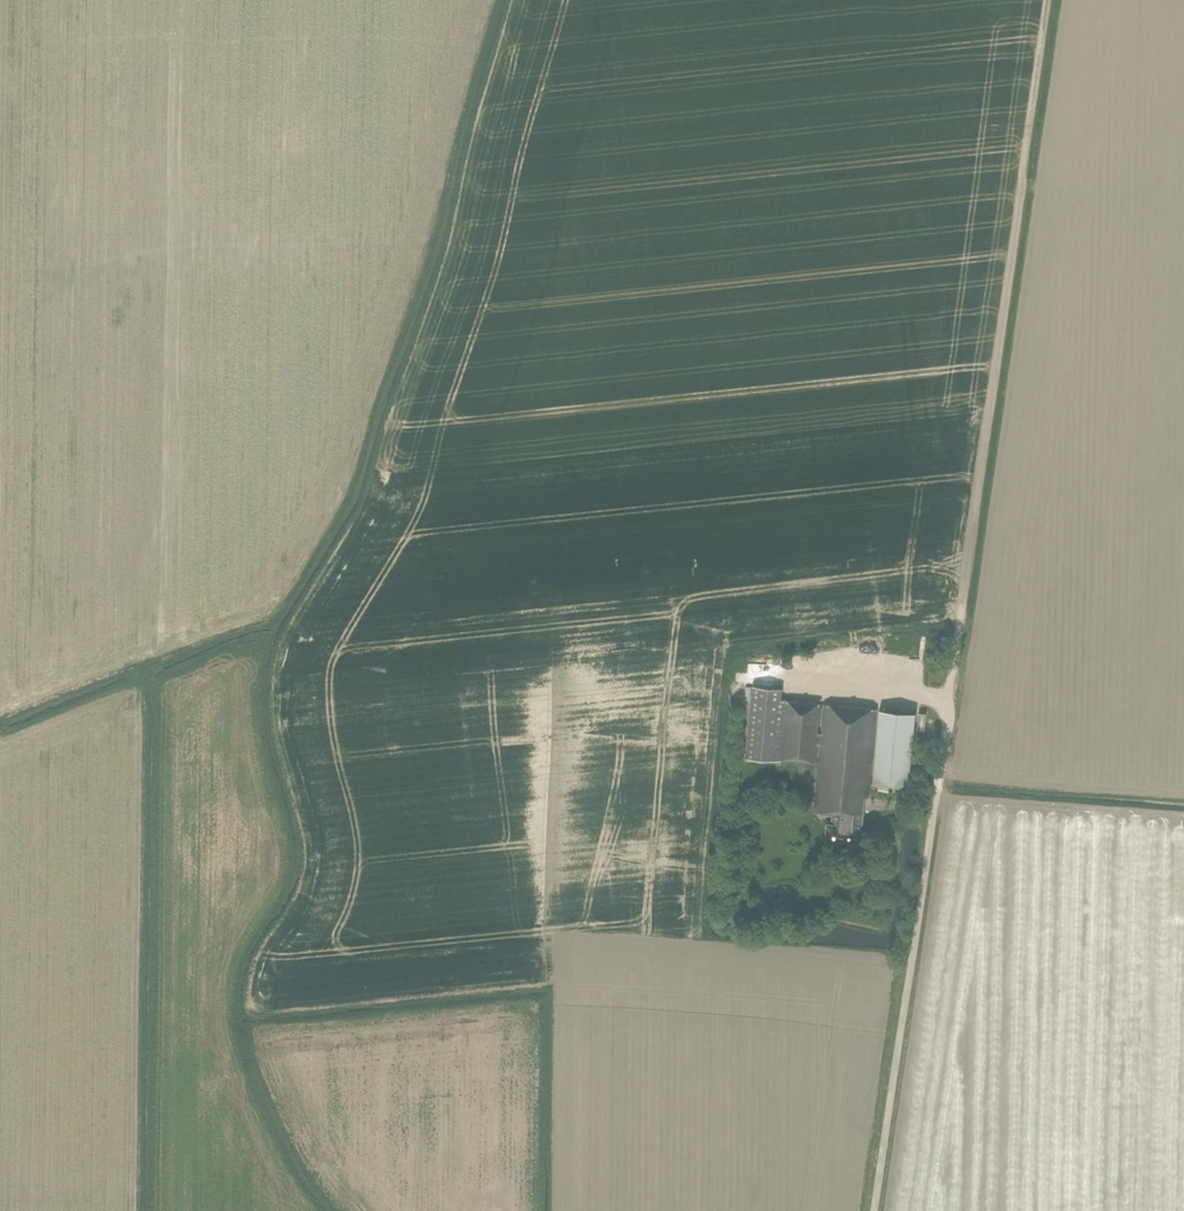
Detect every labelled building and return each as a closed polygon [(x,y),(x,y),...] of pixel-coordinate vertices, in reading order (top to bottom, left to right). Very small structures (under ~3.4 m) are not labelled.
[(752,684),(746,756),(782,759),(814,762),(816,744),(821,744),(815,812),(833,814),(832,823),(828,822),(826,840),(859,842),(860,825),(863,825),(865,798),(870,798),(876,709),(850,706),(824,704),(822,732),(817,732),(819,703),(781,699),(782,687),(752,684)] [(873,787),(909,790),(915,712),(879,710),(873,787)] [(919,712),(918,729),(925,730),(926,712),(919,712)]
